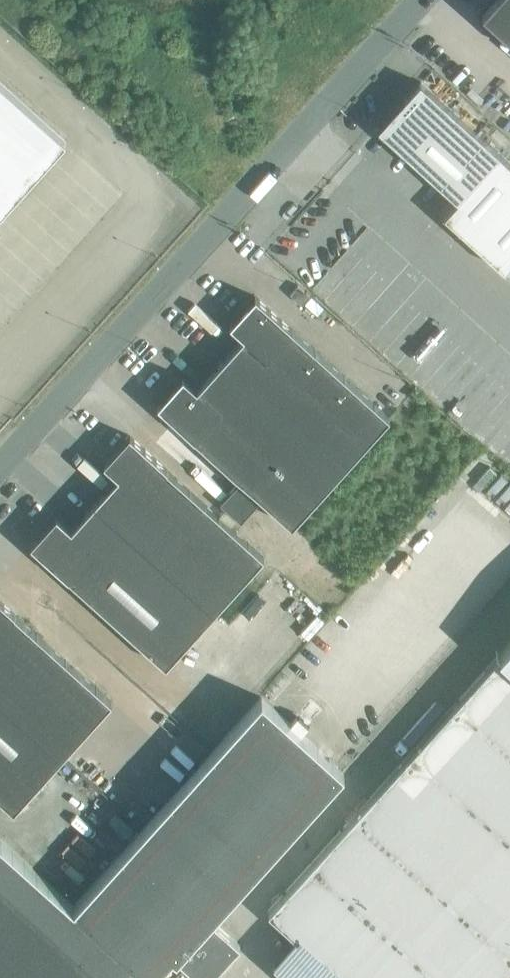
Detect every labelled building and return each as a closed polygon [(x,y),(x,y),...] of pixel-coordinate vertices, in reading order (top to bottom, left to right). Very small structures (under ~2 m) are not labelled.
[(481,14),(509,40),(509,0),(493,0),(481,14)] [(65,141),(0,83),(0,213),(65,141)] [(457,201),(443,217),(502,271),(509,262),(509,166),(418,84),(377,129),(457,201)] [(301,305),(309,296),(297,285),(289,294),(301,305)] [(291,526),(389,417),(291,330),(292,329),(255,296),(229,324),(243,337),(196,389),(182,376),(156,405),(193,438),(194,438),(291,526)] [(94,503),(213,611),(263,555),(129,436),(103,465),(117,477),(94,503)] [(164,666),(213,611),(94,503),(70,529),(56,517),(30,546),(164,666)] [(61,756),(110,701),(0,601),(0,701),(61,756)] [(499,655),(354,815),(509,956),(509,643),(499,655)] [(11,811),(61,756),(0,701),(0,801),(11,811)] [(142,973),(168,943),(177,951),(285,832),(202,757),(68,906),(0,845),(0,977),(137,977),(142,973)] [(354,815),(267,912),(341,977),(509,977),(509,956),(354,815)]
